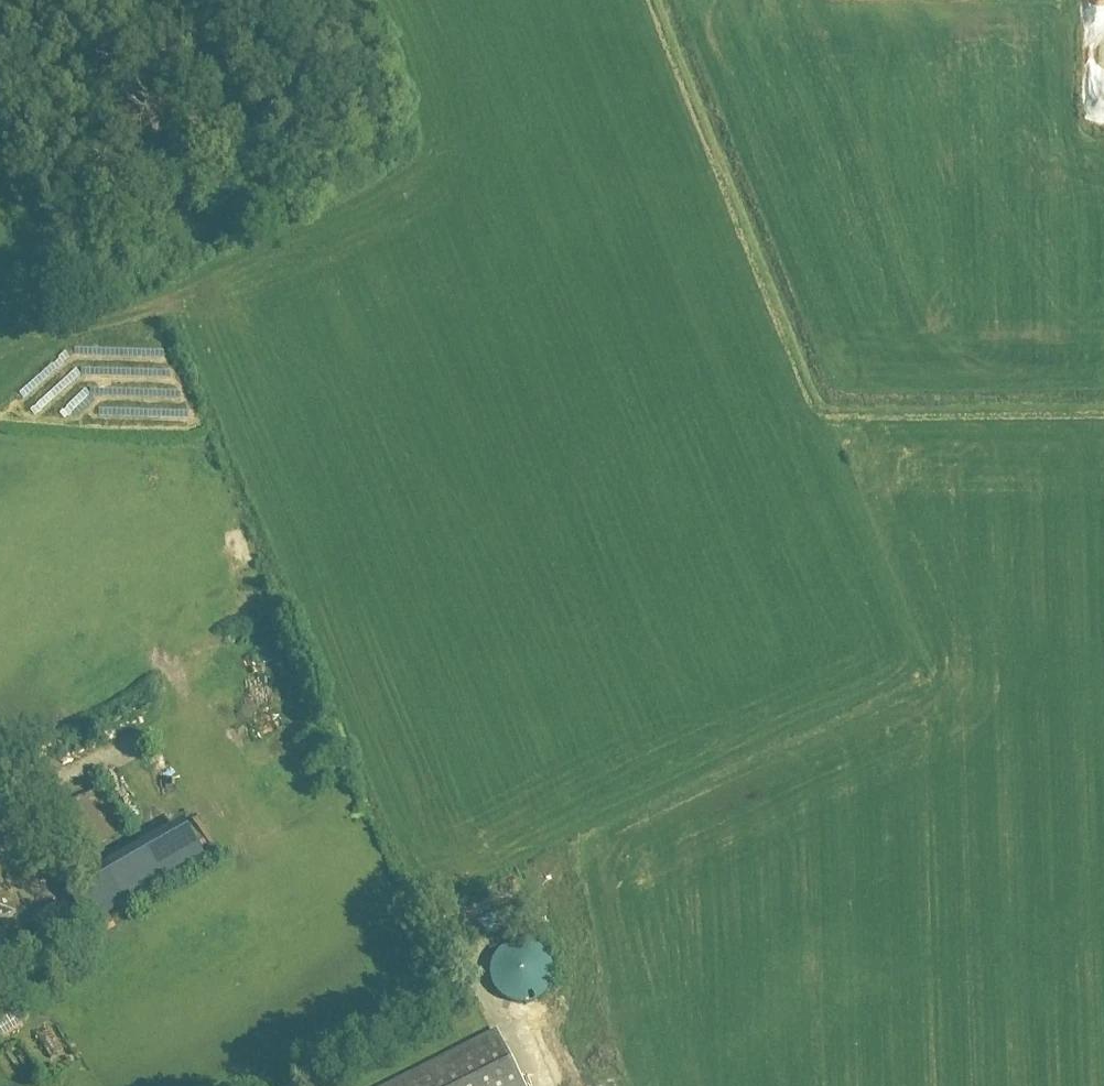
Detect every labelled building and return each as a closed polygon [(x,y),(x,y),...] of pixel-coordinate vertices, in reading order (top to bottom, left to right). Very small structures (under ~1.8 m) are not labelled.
[(0,868),(0,924),(22,913),(0,868)] [(30,918),(47,952),(80,936),(63,902),(30,918)] [(522,942),(516,942),(509,945),(504,948),(500,951),(495,957),(491,967),(491,973),(492,981),(493,985),(497,993),(504,1000),(511,1003),(516,1005),(523,1005),(529,1005),(537,1002),(543,998),(548,992),(552,986),(553,980),(554,973),(553,967),(549,956),(544,950),(540,947),(534,944),(530,943),(522,942)] [(0,1014),(0,1044),(28,1030),(16,1006),(0,1014)] [(518,1062),(467,1085),(530,1085),(518,1062)] [(585,1085),(578,1068),(561,1075),(565,1085),(585,1085)]
